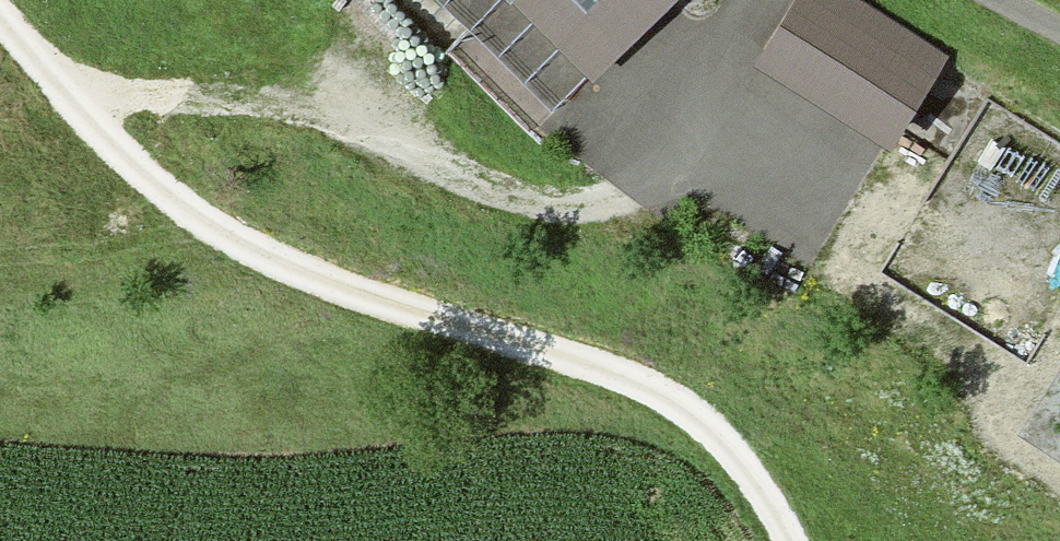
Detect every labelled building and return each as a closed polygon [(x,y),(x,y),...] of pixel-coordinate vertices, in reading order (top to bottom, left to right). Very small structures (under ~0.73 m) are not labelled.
[(489,28),(509,8),(518,0),(462,0),(489,28)] [(509,8),(589,90),(682,0),(518,0),(509,8)] [(748,73),(890,159),(952,57),(858,0),(792,0),(748,73)]
